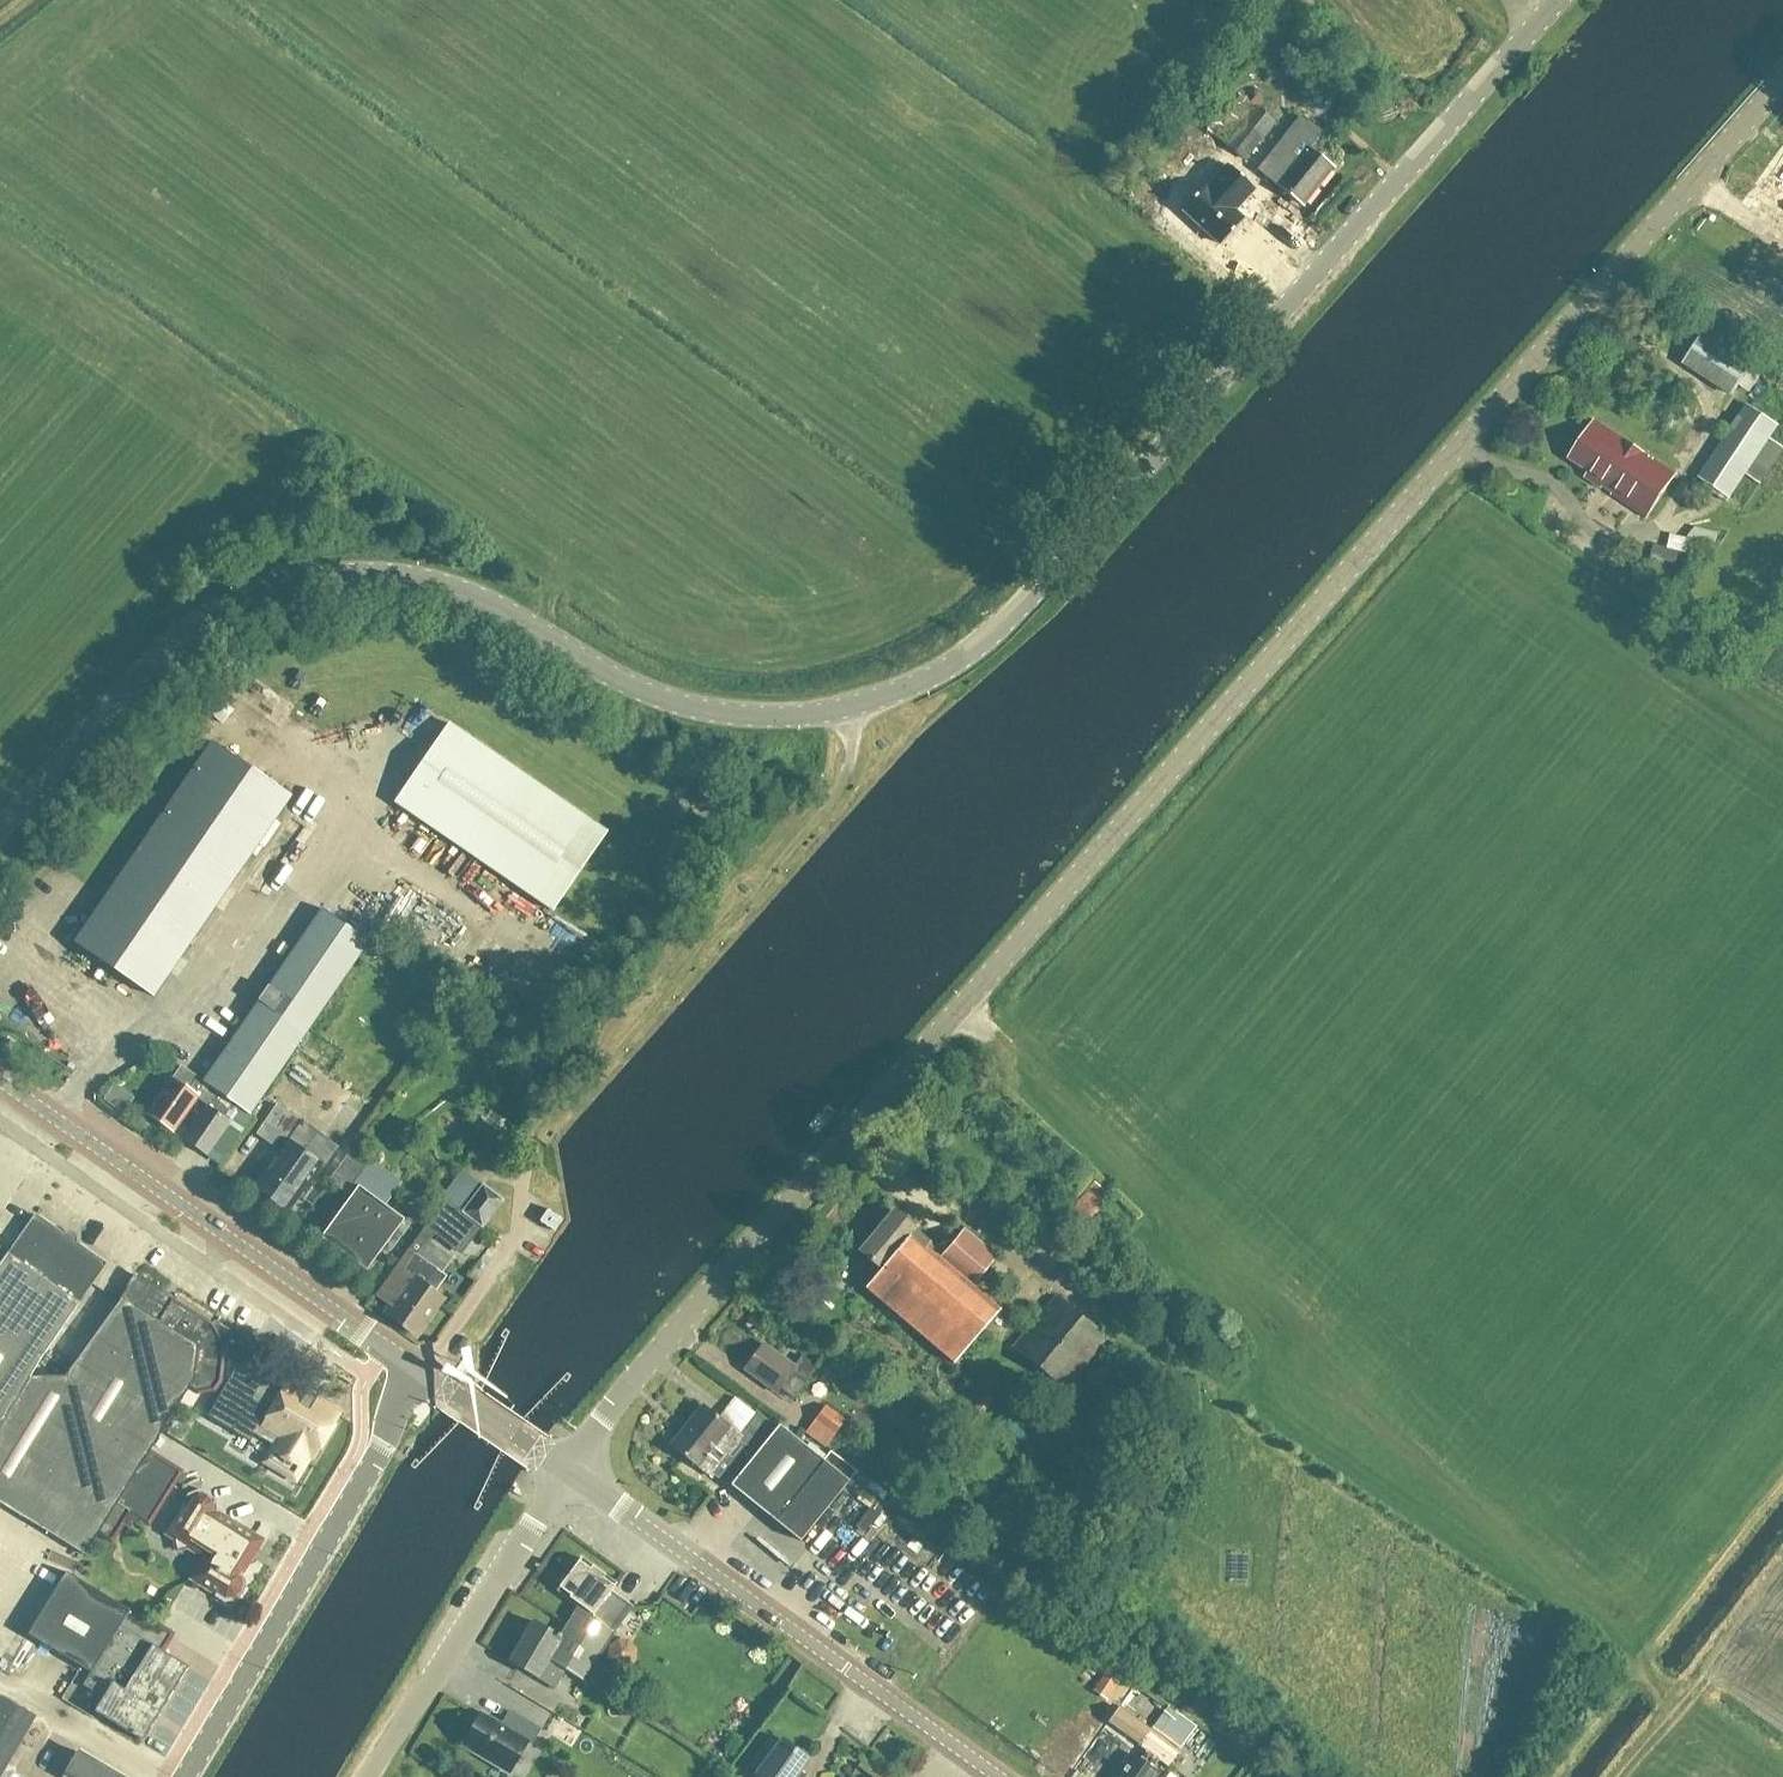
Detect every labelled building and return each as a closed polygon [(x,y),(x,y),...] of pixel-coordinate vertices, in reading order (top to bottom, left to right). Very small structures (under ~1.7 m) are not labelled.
[(1248,160),(1277,121),(1256,104),(1226,141),(1248,160)] [(1308,200),(1339,165),(1319,146),(1287,181),(1308,200)] [(1221,244),(1244,219),(1232,209),(1239,202),(1240,204),(1254,189),(1229,165),(1209,187),(1206,185),(1184,210),(1221,244)] [(1684,361),(1733,394),(1754,363),(1705,330),(1684,361)] [(1700,475),(1731,496),(1747,472),(1758,480),(1775,454),(1764,447),(1779,424),(1748,403),(1700,475)] [(1647,517),(1677,473),(1595,418),(1570,457),(1589,470),(1586,476),(1647,517)] [(1691,546),(1693,532),(1670,529),(1668,543),(1691,546)] [(1633,555),(1624,572),(1637,578),(1646,561),(1633,555)] [(226,717),(236,703),(208,684),(198,698),(226,717)] [(395,802),(553,910),(608,831),(450,723),(395,802)] [(214,740),(107,897),(76,941),(155,995),(293,794),(214,740)] [(208,1082),(198,1096),(208,1103),(184,1138),(209,1154),(242,1107),(252,1114),(370,941),(322,909),(205,1080),(208,1082)] [(334,1075),(321,1042),(300,1050),(313,1084),(334,1075)] [(174,1131),(198,1096),(208,1082),(205,1080),(183,1065),(174,1078),(173,1077),(148,1113),(174,1131)] [(289,1139),(302,1119),(279,1103),(265,1122),(282,1134),(288,1139),(289,1139)] [(287,1213),(298,1197),(299,1196),(287,1188),(294,1177),(290,1174),(297,1163),(296,1162),(299,1158),(300,1159),(303,1155),(295,1150),(299,1144),(289,1138),(287,1142),(286,1142),(253,1190),(287,1213)] [(348,1193),(370,1162),(352,1148),(330,1180),(348,1193)] [(401,1163),(376,1163),(376,1181),(400,1181),(401,1163)] [(1096,1211),(1113,1191),(1100,1181),(1084,1201),(1096,1211)] [(483,1226),(504,1200),(485,1185),(464,1211),(466,1212),(483,1226)] [(322,1237),(368,1269),(386,1245),(391,1249),(410,1222),(359,1186),(322,1237)] [(447,1198),(426,1225),(445,1240),(466,1212),(464,1211),(447,1198)] [(548,1209),(540,1221),(554,1231),(563,1219),(548,1209)] [(956,1362),(1001,1308),(974,1285),(997,1257),(964,1229),(939,1258),(926,1247),(930,1241),(894,1211),(861,1249),(883,1268),(867,1287),(956,1362)] [(42,1353),(57,1331),(56,1330),(104,1262),(37,1215),(0,1268),(0,1428),(32,1375),(44,1354),(42,1353)] [(448,1263),(453,1250),(423,1236),(417,1250),(448,1263)] [(417,1335),(443,1298),(430,1289),(441,1273),(415,1255),(404,1272),(410,1277),(407,1281),(395,1274),(380,1296),(391,1303),(385,1313),(417,1335)] [(0,1428),(0,1501),(86,1554),(118,1503),(149,1522),(180,1472),(179,1471),(164,1494),(135,1476),(150,1452),(189,1389),(197,1394),(214,1391),(221,1381),(227,1335),(179,1305),(135,1277),(122,1298),(65,1375),(32,1375),(0,1428)] [(1108,1337),(1059,1295),(1015,1345),(1064,1387),(1108,1337)] [(796,1397),(819,1367),(803,1355),(795,1365),(765,1342),(746,1368),(777,1392),(781,1386),(796,1397)] [(306,1392),(291,1382),(267,1421),(245,1407),(240,1416),(235,1412),(228,1423),(251,1437),(256,1430),(277,1443),(268,1457),(296,1474),(311,1450),(315,1453),(340,1412),(317,1398),(319,1394),(309,1387),(306,1392)] [(738,1395),(727,1410),(745,1422),(755,1406),(738,1395)] [(736,1477),(768,1437),(754,1426),(745,1437),(703,1405),(672,1445),(712,1476),(714,1473),(719,1477),(725,1468),(736,1477)] [(827,1405),(806,1431),(825,1446),(846,1419),(827,1405)] [(802,1538),(849,1478),(779,1423),(768,1437),(736,1477),(731,1484),(802,1538)] [(172,1525),(175,1539),(178,1551),(190,1548),(205,1558),(192,1579),(216,1594),(215,1596),(224,1602),(235,1601),(244,1594),(246,1583),(242,1573),(262,1540),(217,1512),(217,1501),(209,1493),(199,1490),(188,1494),(183,1504),(185,1505),(172,1525)] [(827,1520),(836,1529),(850,1515),(841,1506),(827,1520)] [(580,1605),(569,1622),(607,1644),(609,1640),(633,1606),(610,1590),(615,1583),(582,1558),(559,1590),(580,1605)] [(645,1574),(652,1585),(672,1574),(665,1562),(645,1574)] [(157,1628),(158,1627),(65,1574),(28,1634),(89,1672),(82,1684),(102,1697),(94,1710),(143,1740),(160,1712),(159,1711),(186,1666),(164,1653),(164,1652),(160,1649),(162,1646),(161,1641),(162,1631),(157,1628)] [(607,1644),(569,1622),(559,1635),(534,1620),(532,1623),(529,1622),(520,1636),(523,1638),(510,1659),(540,1677),(551,1659),(584,1679),(607,1644)] [(1114,1672),(1101,1689),(1115,1700),(1128,1683),(1114,1672)] [(1,1695),(0,1698),(0,1776),(5,1776),(39,1717),(1,1695)] [(1154,1768),(1162,1757),(1171,1763),(1198,1726),(1178,1711),(1161,1735),(1153,1729),(1143,1743),(1151,1749),(1143,1759),(1134,1753),(1116,1776),(1155,1776),(1159,1771),(1154,1768)] [(480,1715),(476,1713),(468,1727),(472,1729),(463,1744),(510,1772),(528,1741),(532,1743),(540,1728),(519,1715),(510,1730),(482,1713),(480,1715)] [(806,1775),(800,1771),(810,1759),(783,1739),(773,1753),(767,1749),(752,1769),(758,1773),(757,1774),(760,1776),(805,1776),(806,1775)] [(78,1752),(64,1776),(66,1776),(122,1776),(78,1752)]
